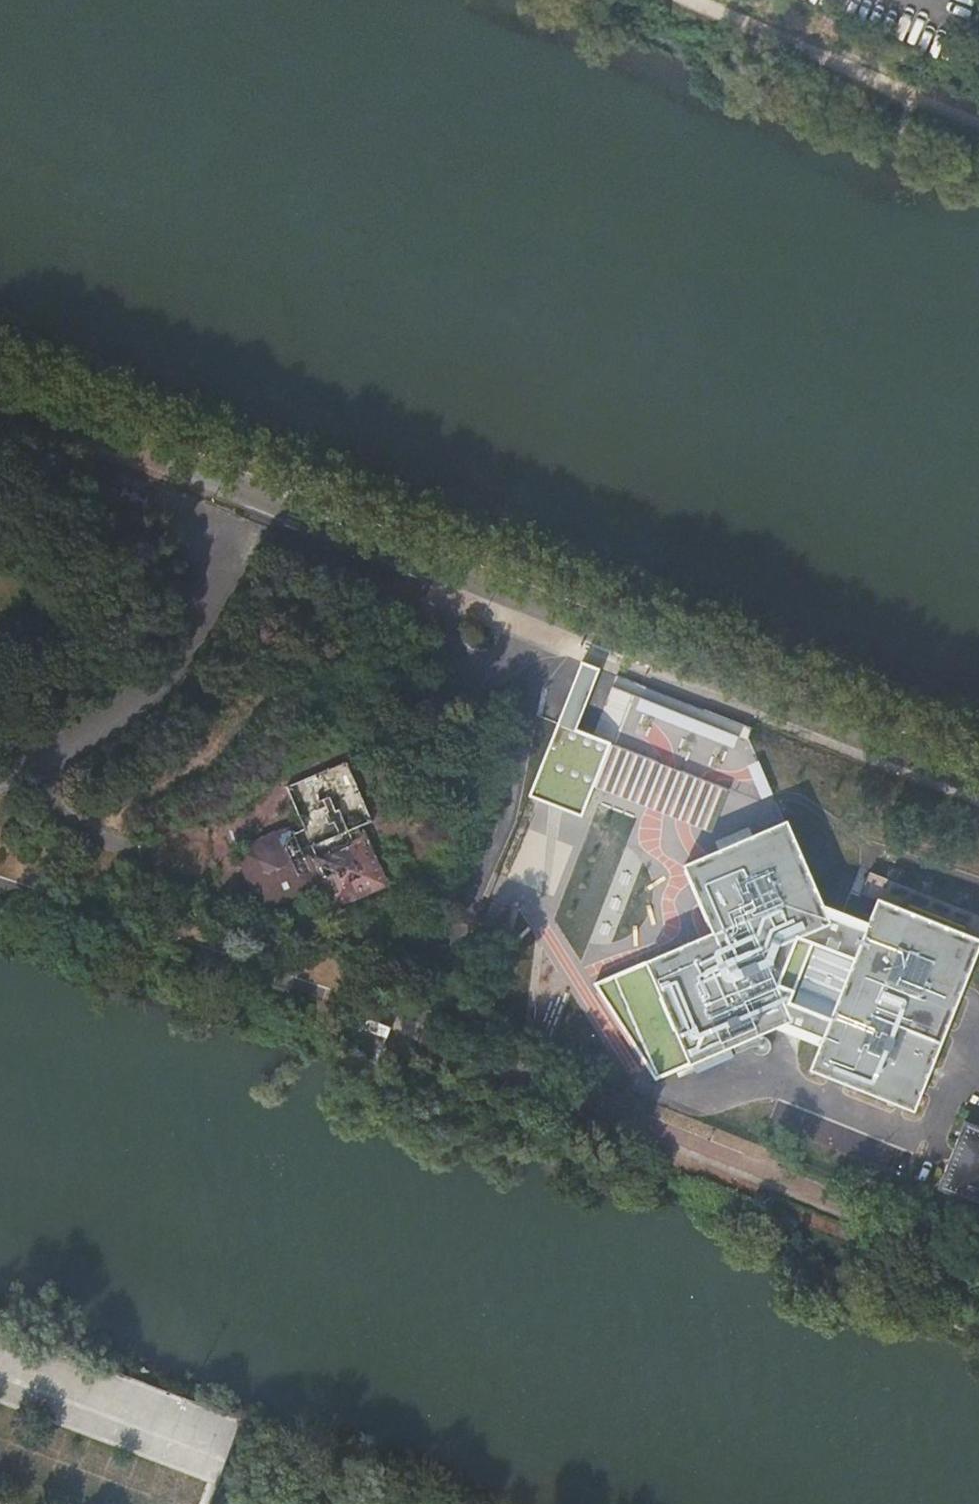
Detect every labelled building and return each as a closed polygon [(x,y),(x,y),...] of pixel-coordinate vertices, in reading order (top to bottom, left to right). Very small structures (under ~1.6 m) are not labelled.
[(656,738),(562,778),(582,824),(629,805),(649,851),(696,831),(656,738)] [(351,761),(290,788),(307,826),(299,830),(297,828),(243,850),(265,902),(320,880),(319,876),(327,873),(339,902),(388,881),(362,825),(377,819),(351,761)] [(715,933),(622,968),(664,1073),(798,1023),(829,1035),(815,1071),(918,1113),(978,959),(978,939),(883,901),(870,932),(841,920),(834,922),(789,821),(686,870),(715,933)] [(390,1027),(364,1017),(361,1022),(349,1050),(375,1060),(390,1027)] [(942,1189),(978,1203),(978,1126),(971,1123),(942,1189)]
